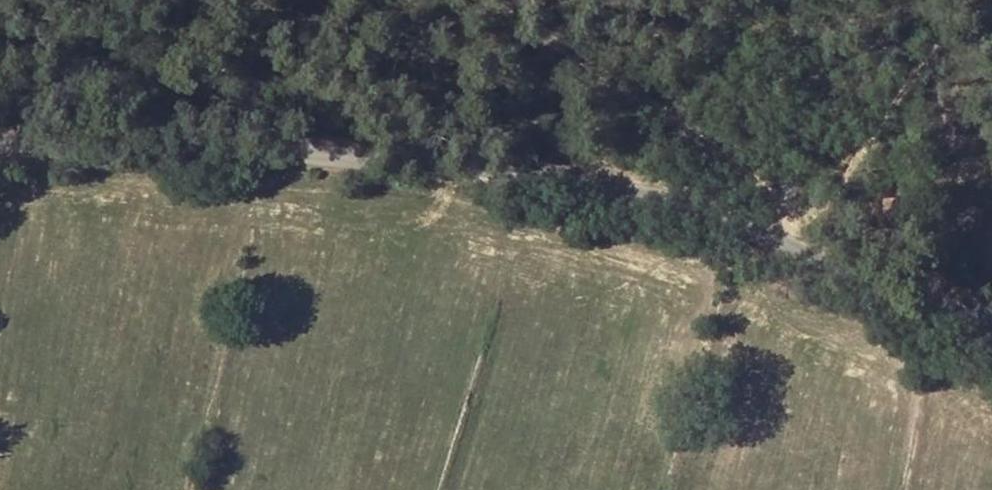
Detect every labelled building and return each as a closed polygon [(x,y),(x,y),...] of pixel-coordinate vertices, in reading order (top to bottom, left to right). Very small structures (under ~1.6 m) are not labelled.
[(887,220),(913,218),(911,198),(885,201),(887,220)]
